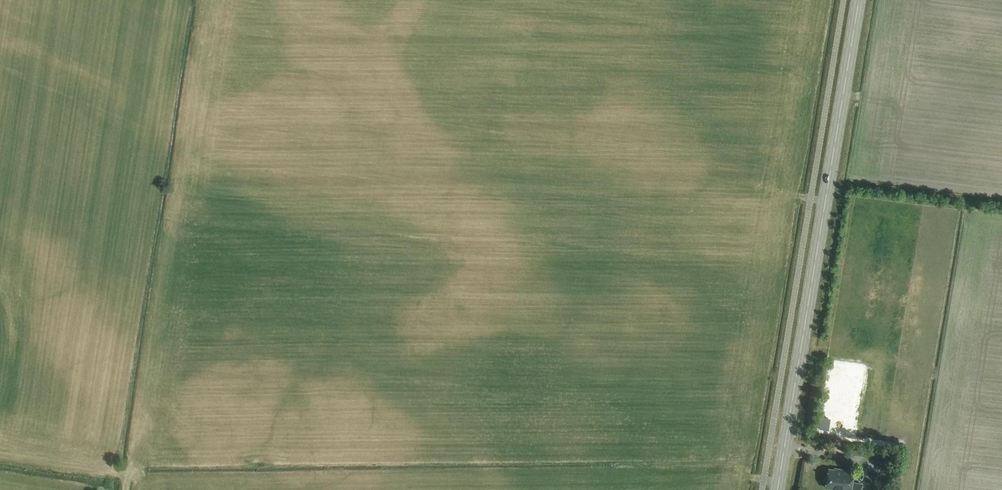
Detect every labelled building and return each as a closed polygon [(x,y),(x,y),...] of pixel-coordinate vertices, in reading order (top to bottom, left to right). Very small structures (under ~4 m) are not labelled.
[(826,488),(839,489),(862,489),(863,484),(853,483),(855,472),(835,468),(835,470),(829,469),(826,488)]
